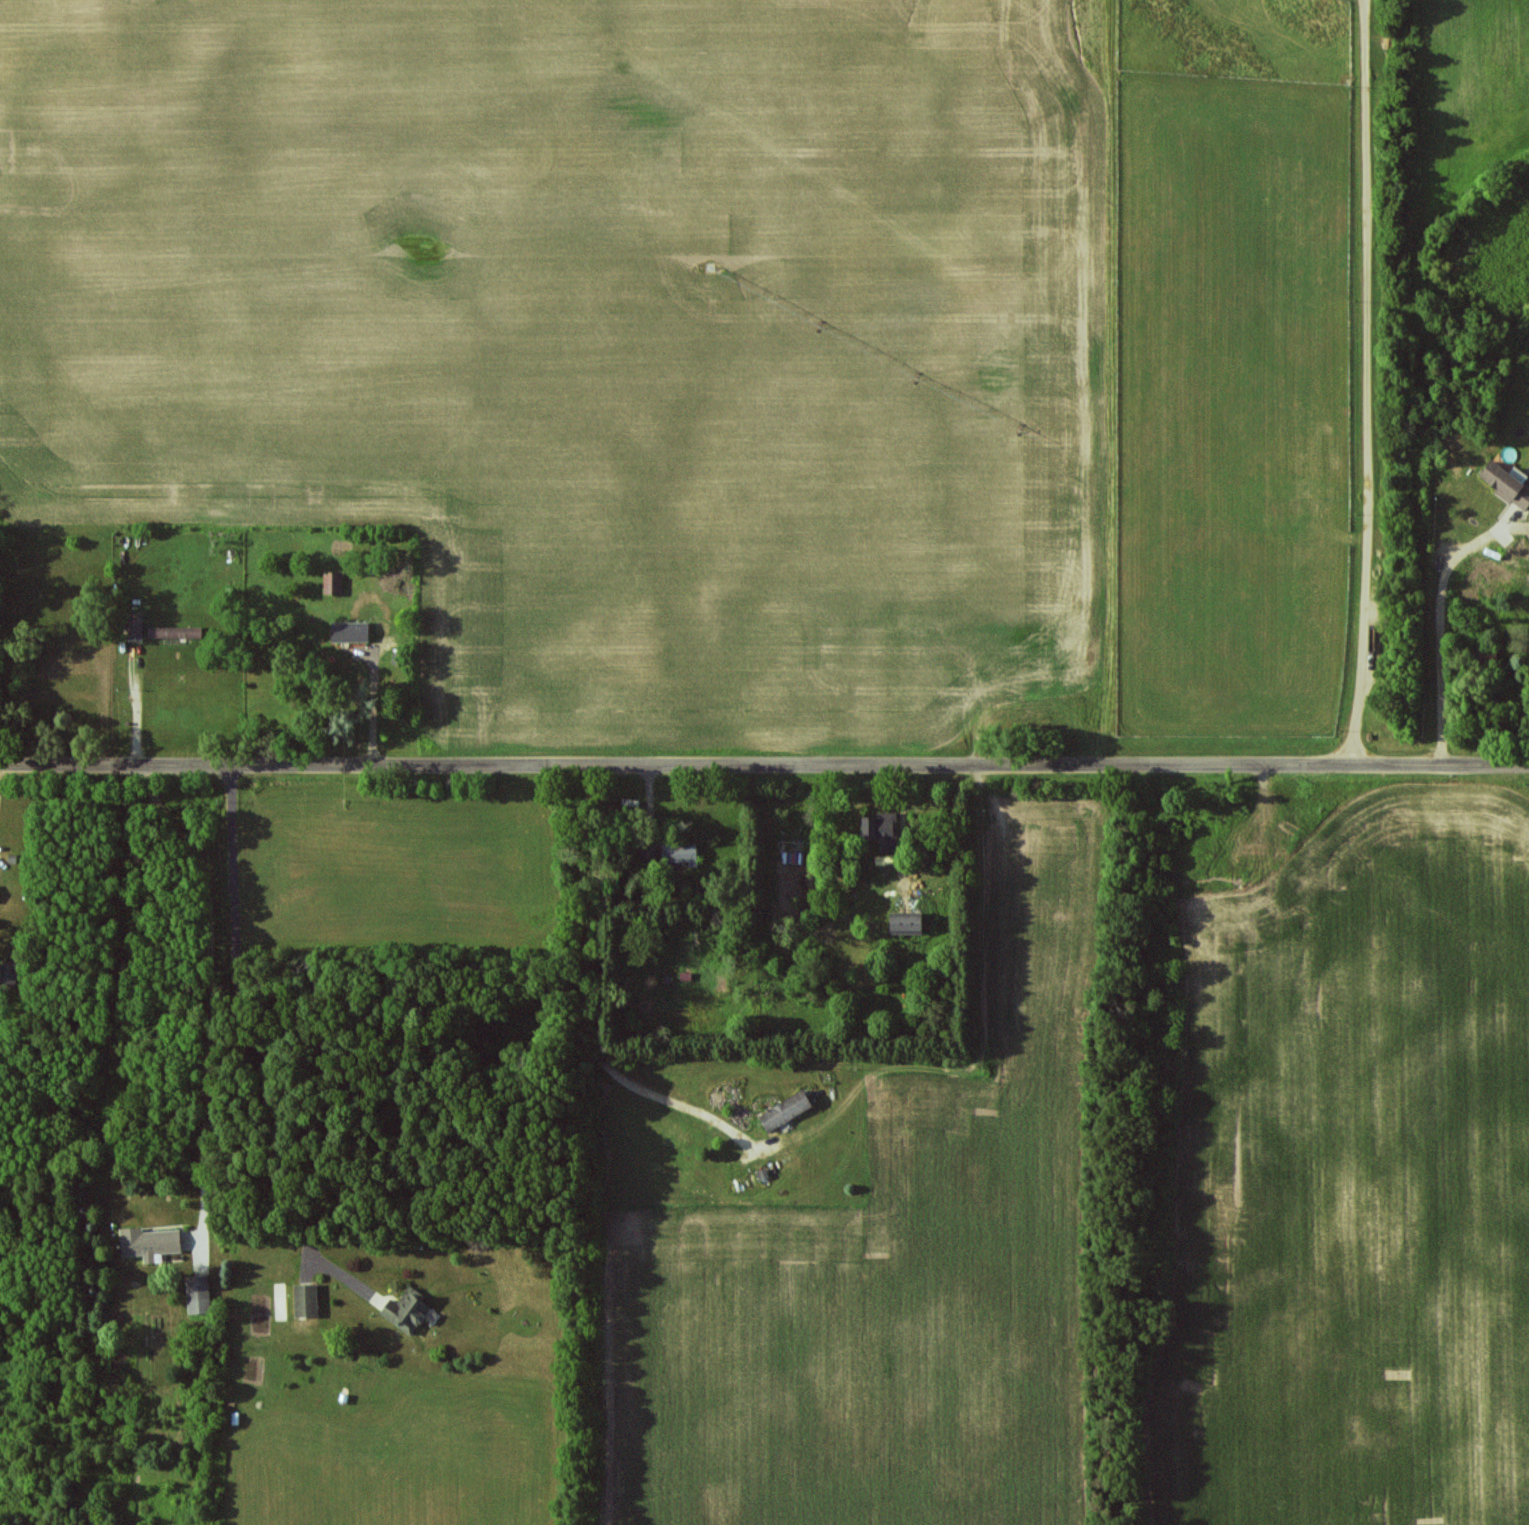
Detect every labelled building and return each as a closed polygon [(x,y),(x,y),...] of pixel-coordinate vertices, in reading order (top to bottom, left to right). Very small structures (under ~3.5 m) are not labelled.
[(1501,487),(1498,492),(1528,512),(1528,485),(1523,482),(1526,478),(1495,458),(1484,476),(1501,487)] [(344,572),(326,573),(327,593),(344,593),(344,572)] [(146,638),(146,619),(131,619),(131,638),(146,638)] [(335,621),(334,642),(373,642),(373,622),(335,621)] [(151,637),(201,638),(201,628),(151,627),(151,637)] [(866,815),(868,838),(882,837),(882,853),(900,853),(898,813),(866,815)] [(701,859),(697,840),(663,847),(667,866),(701,859)] [(658,849),(644,851),(645,865),(659,864),(658,849)] [(896,935),(928,934),(928,912),(896,912),(896,935)] [(817,1109),(809,1092),(761,1113),(769,1130),(817,1109)] [(184,1252),(183,1230),(145,1232),(145,1228),(124,1229),(125,1256),(147,1255),(147,1264),(164,1263),(164,1253),(184,1252)] [(191,1314),(213,1314),(212,1276),(190,1277),(191,1314)] [(298,1318),(321,1317),(319,1284),(297,1285),(298,1318)] [(392,1298),(382,1313),(415,1336),(435,1308),(417,1295),(420,1291),(412,1285),(400,1303),(392,1298)]
